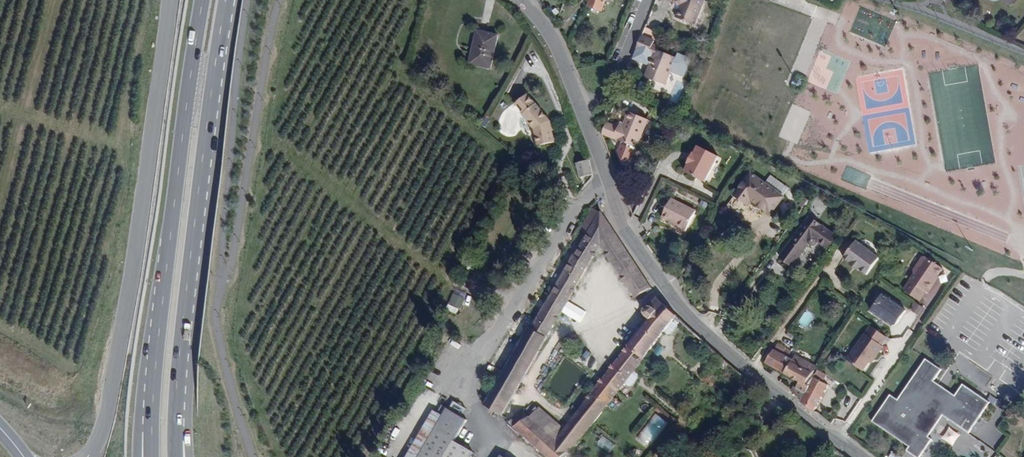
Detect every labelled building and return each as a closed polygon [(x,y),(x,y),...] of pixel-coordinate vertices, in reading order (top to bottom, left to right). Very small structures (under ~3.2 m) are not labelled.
[(588,7),(603,12),(607,0),(590,0),(588,7)] [(673,4),(674,1),(681,4),(680,7),(675,18),(694,26),(704,1),(701,0),(664,0),(673,4)] [(498,35),(477,31),(474,47),(476,48),(472,64),(491,68),(498,35)] [(641,37),(636,50),(648,55),(650,51),(655,53),(654,57),(645,79),(665,86),(676,58),(657,51),(658,47),(652,45),(654,42),(641,37)] [(676,81),(672,96),(680,98),(684,83),(676,81)] [(514,103),(522,113),(535,103),(527,93),(514,103)] [(535,103),(522,113),(534,128),(537,145),(554,141),(550,121),(535,103)] [(617,127),(613,138),(622,141),(618,151),(622,161),(632,157),(636,147),(647,118),(628,111),(624,123),(620,121),(617,127)] [(617,127),(606,123),(602,133),(613,138),(617,127)] [(718,157),(698,147),(694,153),(692,152),(686,164),(688,165),(684,172),(705,183),(718,157)] [(593,174),(589,159),(575,163),(579,177),(593,174)] [(766,184),(752,174),(736,196),(748,205),(752,200),(771,214),(784,197),(782,196),(788,188),(772,176),(766,184)] [(685,229),(695,210),(670,198),(661,216),(674,223),(674,224),(685,229)] [(573,239),(581,244),(600,213),(592,208),(573,239)] [(531,328),(529,327),(520,342),(509,362),(484,405),(502,415),(600,245),(635,298),(651,288),(601,211),(600,213),(581,244),(575,255),(574,254),(531,328)] [(836,236),(810,218),(791,242),(803,251),(810,243),(812,244),(815,245),(817,243),(819,241),(828,247),(836,236)] [(858,253),(864,259),(877,241),(863,231),(851,247),(858,253)] [(877,241),(864,259),(866,260),(866,259),(873,264),(885,247),(877,241)] [(936,276),(937,277),(942,268),(925,257),(921,257),(913,270),(914,273),(903,291),(919,301),(925,291),(928,293),(935,282),(933,281),(936,276)] [(465,296),(455,290),(448,304),(461,310),(465,296)] [(878,292),(866,312),(893,328),(905,309),(878,292)] [(677,315),(657,296),(647,308),(646,309),(646,311),(646,314),(647,316),(649,318),(564,429),(539,406),(530,417),(514,428),(548,456),(574,456),(575,456),(571,453),(626,381),(630,385),(633,384),(639,376),(639,373),(635,370),(665,330),(677,315)] [(910,311),(919,316),(923,307),(914,303),(910,311)] [(805,311),(799,322),(805,326),(812,316),(805,311)] [(681,322),(680,318),(677,315),(665,330),(669,333),(673,333),(681,322)] [(881,345),(886,337),(870,326),(847,360),(863,371),(869,362),(872,357),(875,358),(883,346),(881,345)] [(816,366),(796,355),(793,359),(774,349),(765,362),(799,383),(796,388),(804,393),(815,374),(812,373),(816,366)] [(926,358),(898,398),(890,394),(872,421),(909,446),(907,450),(917,456),(919,456),(932,439),(928,436),(942,414),(968,432),(989,402),(981,396),(963,384),(956,395),(934,380),(941,369),(926,358)] [(818,369),(815,374),(804,393),(801,398),(800,400),(814,411),(815,410),(829,386),(822,382),(826,374),(818,369)] [(419,456),(471,456),(474,453),(461,445),(474,423),(442,405),(438,412),(443,415),(419,456)] [(443,415),(438,412),(435,410),(408,456),(419,456),(443,415)] [(655,413),(635,437),(649,448),(668,424),(655,413)] [(610,452),(615,443),(601,436),(596,445),(610,452)]
